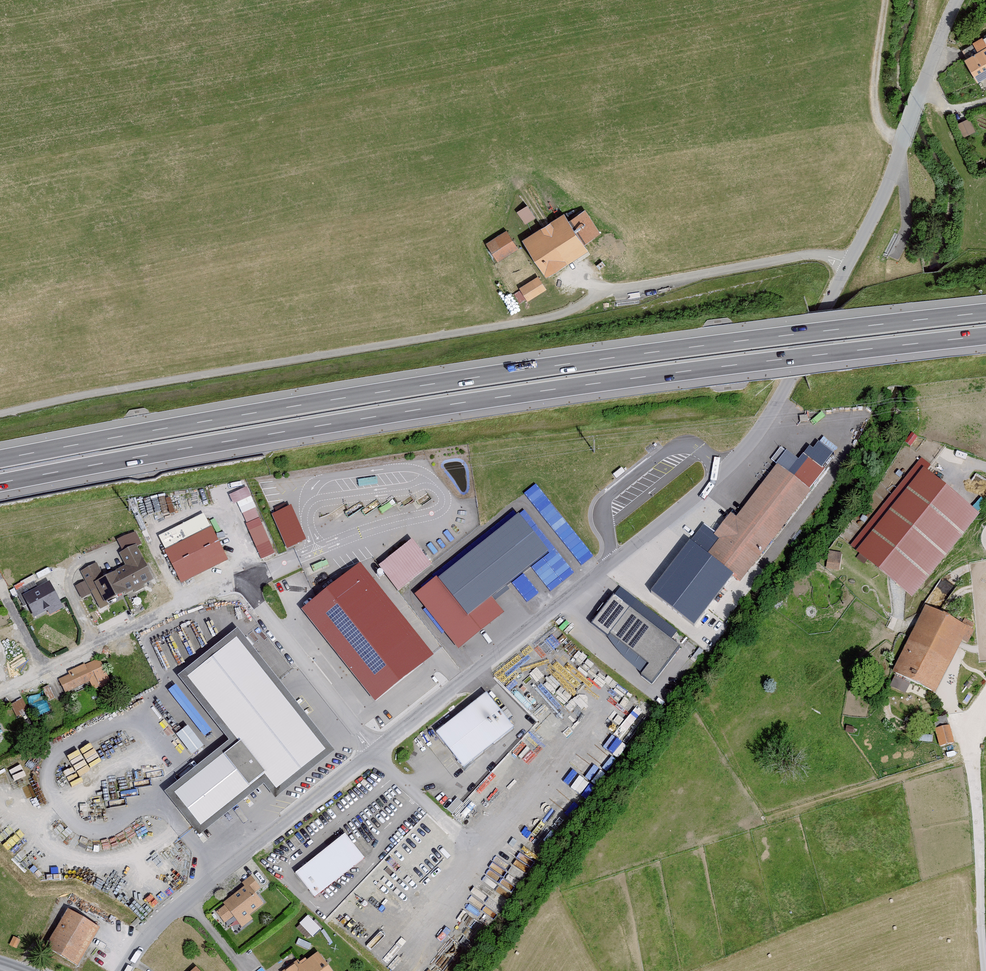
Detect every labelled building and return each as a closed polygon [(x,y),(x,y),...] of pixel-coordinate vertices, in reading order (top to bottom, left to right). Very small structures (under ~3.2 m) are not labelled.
[(965,59),(978,82),(985,77),(985,33),(972,41),(978,52),(965,59)] [(968,117),(956,124),(963,137),(975,131),(968,117)] [(517,210),(527,227),(539,220),(528,203),(517,210)] [(566,210),(523,238),(547,275),(587,249),(583,242),(598,232),(583,209),(571,217),(566,210)] [(508,230),(487,244),(498,261),(519,247),(508,230)] [(536,274),(517,287),(528,302),(547,289),(536,274)] [(794,479),(777,467),(736,520),(731,516),(716,535),(704,526),(653,592),(694,624),(733,573),(740,579),(809,490),(807,489),(826,466),(812,456),(794,479)] [(593,553),(535,482),(524,491),(581,563),(593,553)] [(965,518),(921,483),(868,547),(911,583),(965,518)] [(260,557),(275,551),(251,494),(237,500),(260,557)] [(290,505),(270,513),(285,549),(306,540),(290,505)] [(519,513),(528,524),(533,519),(523,509),(519,513)] [(213,526),(165,549),(181,583),(229,561),(213,526)] [(436,576),(412,595),(458,651),(504,613),(498,605),(551,562),(523,529),(448,590),(436,576)] [(411,537),(378,564),(398,590),(432,563),(411,537)] [(95,562),(77,571),(96,608),(152,581),(134,544),(116,553),(123,566),(102,576),(95,562)] [(828,549),(827,567),(840,568),(841,550),(828,549)] [(433,663),(362,574),(313,613),(384,702),(433,663)] [(50,578),(19,593),(31,617),(45,610),(48,614),(64,607),(50,578)] [(680,628),(620,586),(593,623),(608,633),(640,675),(651,682),(679,642),(673,638),(680,628)] [(973,631),(926,606),(889,675),(894,678),(889,686),(905,695),(911,682),(933,694),(961,641),(966,644),(973,631)] [(237,631),(179,676),(231,741),(171,788),(200,825),(259,778),(276,799),(334,753),(237,631)] [(97,657),(58,678),(66,693),(89,681),(94,691),(111,682),(97,657)] [(54,697),(48,686),(43,689),(49,700),(54,697)] [(485,690),(433,730),(461,766),(513,726),(485,690)] [(946,709),(952,705),(941,690),(936,694),(946,709)] [(28,710),(22,700),(12,705),(18,715),(28,710)] [(939,748),(952,745),(945,717),(931,721),(939,748)] [(191,754),(203,745),(187,724),(175,733),(191,754)] [(344,833),(294,873),(313,897),(363,857),(344,833)] [(242,885),(219,901),(222,905),(230,917),(238,927),(250,918),(247,914),(261,904),(253,892),(260,887),(250,874),(240,881),(242,885)] [(230,917),(222,905),(214,911),(223,922),(230,917)] [(97,925),(65,906),(41,947),(74,965),(97,925)] [(307,913),(295,926),(309,938),(320,925),(307,913)] [(279,970),(280,970),(330,970),(316,952),(299,965),(295,959),(279,970)]
